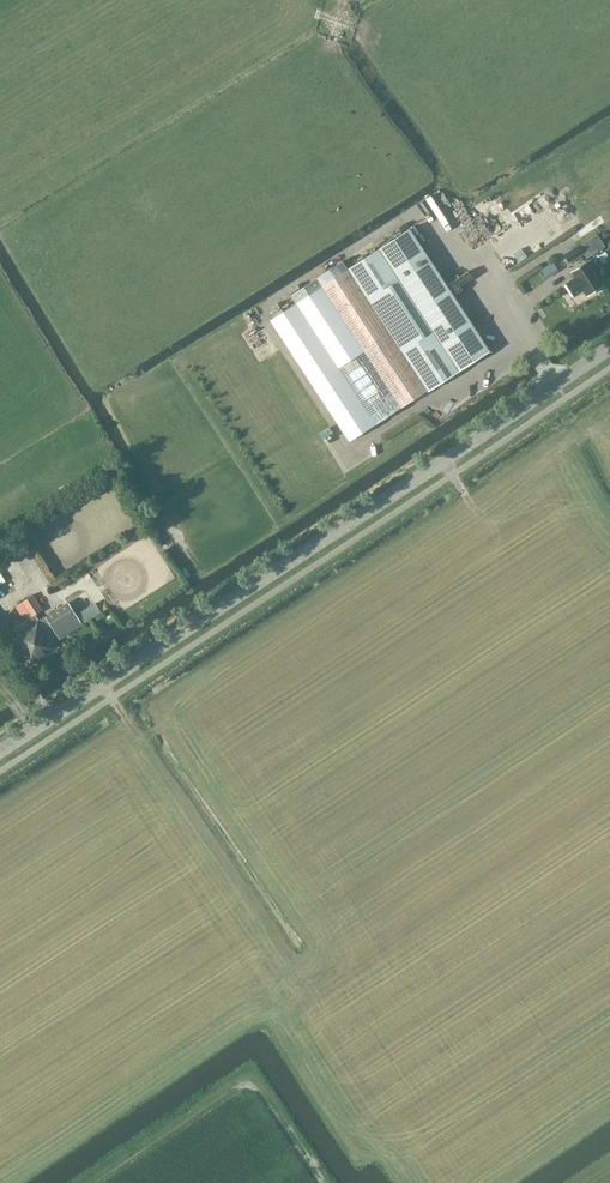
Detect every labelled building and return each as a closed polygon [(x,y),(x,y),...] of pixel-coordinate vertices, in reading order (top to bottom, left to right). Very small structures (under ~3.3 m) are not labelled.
[(484,209),(470,218),(475,225),(489,216),(484,209)] [(490,351),(410,228),(347,269),(342,261),(290,294),(296,302),(269,320),(349,441),(427,390),(428,391),(490,351)] [(577,246),(564,254),(569,262),(582,254),(577,246)] [(554,261),(542,267),(545,274),(557,269),(554,261)] [(573,279),(566,284),(574,296),(583,290),(587,296),(602,285),(587,262),(571,273),(573,275),(571,276),(573,279)] [(24,615),(26,620),(31,627),(12,639),(30,666),(59,647),(53,637),(57,635),(60,640),(100,614),(94,603),(76,615),(68,602),(45,617),(46,617),(42,620),(37,614),(42,610),(32,595),(21,602),(28,612),(24,615)]
